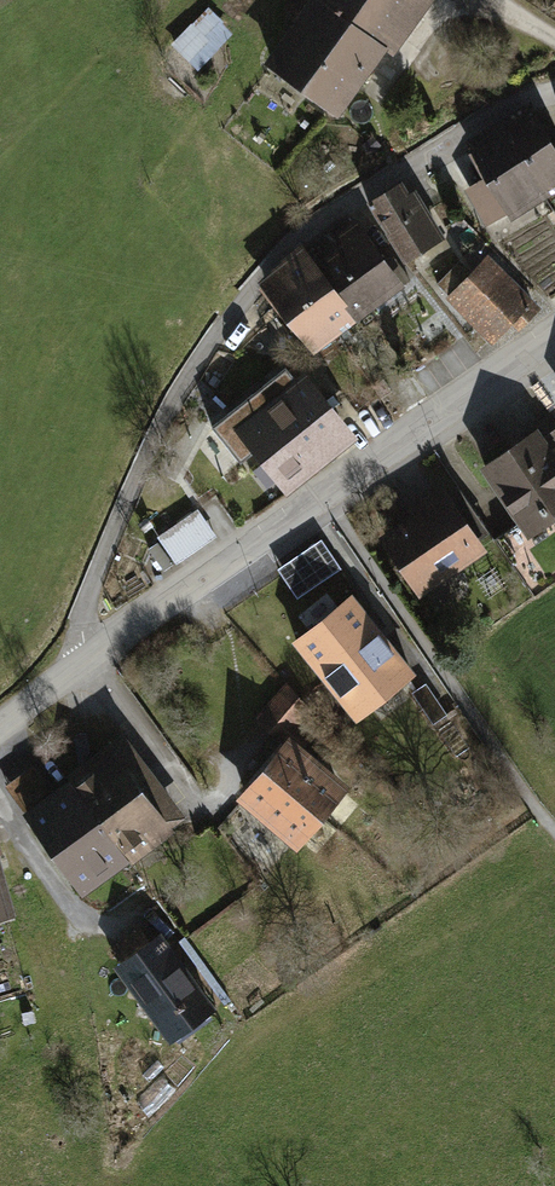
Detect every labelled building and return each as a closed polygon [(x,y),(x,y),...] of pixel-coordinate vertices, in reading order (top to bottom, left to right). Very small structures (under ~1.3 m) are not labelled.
[(291,4),(307,15),(272,62),(335,107),(414,0),(294,0),(291,4)] [(210,4),(171,41),(197,68),(236,32),(210,4)] [(504,129),(541,191),(554,183),(554,147),(533,111),(504,129)] [(541,191),(504,129),(475,147),(492,176),(470,189),(490,222),(541,191)] [(417,217),(399,186),(371,202),(406,259),(440,237),(424,212),(417,217)] [(339,257),(321,269),(354,313),(395,282),(399,287),(409,279),(391,254),(380,262),(347,218),(328,231),(340,248),(335,252),(339,257)] [(321,269),(303,249),(285,268),(299,287),(301,286),(334,330),(354,313),(321,269)] [(486,264),(455,294),(494,333),(510,317),(520,327),(536,310),(486,264)] [(299,287),(285,268),(268,286),(313,344),(334,330),(301,286),(299,287)] [(286,367),(212,426),(240,462),(257,448),(281,478),(343,428),(310,387),(305,392),(286,367)] [(545,421),(527,433),(533,441),(514,454),(511,449),(486,466),(531,532),(554,515),(554,462),(546,449),(554,443),(554,435),(545,421)] [(437,494),(414,510),(422,523),(393,543),(419,580),(448,560),(454,569),(478,553),(437,494)] [(176,562),(214,535),(196,510),(158,536),(176,562)] [(315,543),(278,570),(297,596),(334,570),(315,543)] [(412,673),(351,597),(296,640),(357,716),(412,673)] [(257,719),(288,745),(288,744),(297,752),(308,738),(294,726),(309,708),(288,684),(257,719)] [(297,752),(288,744),(288,745),(246,794),(297,838),(340,789),(297,752)] [(150,794),(159,787),(130,748),(76,788),(119,846),(129,859),(157,839),(147,826),(168,811),(158,798),(155,800),(150,794)] [(32,767),(5,785),(24,812),(50,794),(32,767)] [(119,846),(76,788),(31,820),(74,879),(119,846)] [(211,1009),(169,950),(159,957),(139,929),(114,947),(164,1016),(158,1020),(171,1038),(211,1009)]
